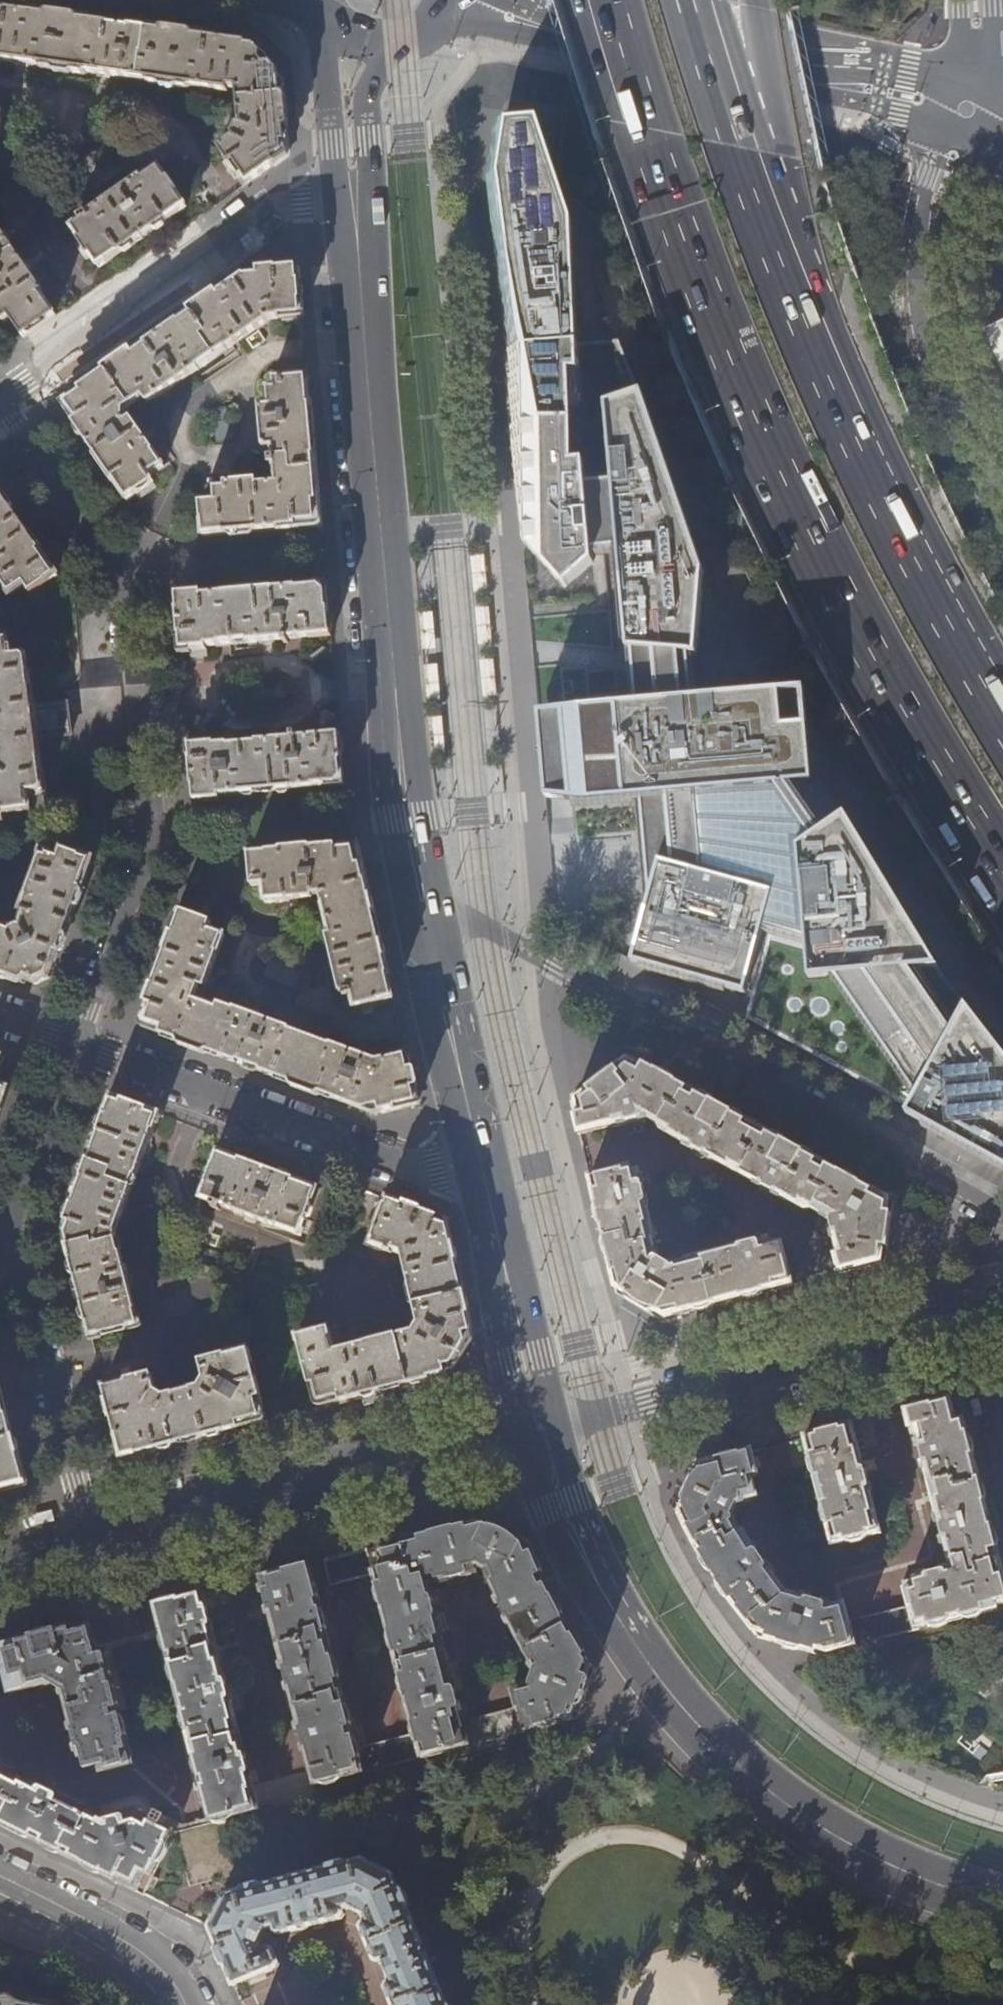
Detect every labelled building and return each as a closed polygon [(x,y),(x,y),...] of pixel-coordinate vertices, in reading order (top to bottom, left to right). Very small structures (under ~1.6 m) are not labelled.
[(246,44),(45,16),(44,14),(30,12),(30,14),(0,10),(0,61),(38,66),(41,69),(54,70),(56,69),(69,70),(71,73),(85,75),(87,72),(145,81),(147,84),(160,85),(162,83),(175,84),(177,87),(190,89),(192,87),(229,92),(229,88),(238,89),(236,124),(233,124),(233,135),(235,138),(219,149),(244,186),(288,156),(281,81),(246,44)] [(518,116),(504,119),(495,172),(523,348),(574,343),(571,219),(536,116),(518,116)] [(92,255),(100,267),(187,207),(179,195),(181,194),(170,178),(168,179),(160,167),(143,179),(142,177),(88,214),(87,213),(80,218),(82,221),(73,228),(82,241),(80,243),(90,256),(92,255)] [(3,323),(10,319),(23,338),(56,316),(42,294),(44,292),(0,228),(0,318),(3,323)] [(73,424),(126,501),(136,494),(137,496),(151,487),(149,485),(152,483),(149,477),(162,468),(130,421),(124,425),(122,422),(123,414),(142,401),(146,406),(270,320),(302,317),(298,267),(252,271),(63,402),(76,422),(73,424)] [(618,550),(627,651),(653,653),(667,654),(697,656),(703,572),(654,430),(643,399),(604,408),(611,486),(587,489),(582,467),(579,416),(579,388),(573,350),(564,351),(551,351),(538,350),(508,353),(510,375),(512,409),(516,438),(524,508),(527,536),(532,544),(531,545),(569,584),(593,563),(592,552),(618,550)] [(314,459),(307,380),(307,378),(295,379),(294,374),(280,376),(280,380),(273,381),(274,390),(267,391),(268,409),(258,410),(262,450),(272,450),(273,460),(268,460),(268,467),(274,467),(275,485),(256,486),(256,482),(224,486),(225,489),(213,490),(214,503),(199,504),(202,537),(320,526),(314,459)] [(0,493),(0,582),(11,597),(25,588),(29,594),(57,576),(0,493)] [(471,556),(474,593),(487,591),(484,557),(484,555),(471,556)] [(190,651),(190,656),(206,654),(205,647),(330,636),(327,609),(326,585),(200,597),(200,593),(175,594),(180,652),(190,651)] [(4,822),(4,814),(30,811),(28,795),(44,793),(38,739),(70,735),(66,702),(34,707),(27,655),(18,656),(16,644),(9,645),(9,640),(0,642),(0,823),(4,822)] [(649,700),(648,703),(671,701),(667,654),(653,653),(650,686),(649,700)] [(480,661),(483,697),(497,696),(494,668),(493,659),(480,661)] [(254,686),(255,700),(283,698),(282,683),(254,686)] [(1002,1167),(1002,1054),(942,975),(845,815),(812,835),(779,783),(813,783),(808,726),(783,728),(780,691),(671,701),(648,703),(538,713),(540,740),(545,798),(586,804),(640,799),(649,898),(632,962),(745,994),(748,983),(755,985),(746,1018),(909,1108),(906,1113),(965,1146),(1002,1167)] [(188,745),(193,802),(219,800),(218,796),(343,785),(339,735),(214,746),(214,743),(188,745)] [(359,1007),(363,1011),(373,1009),(373,1003),(393,999),(388,978),(380,945),(359,854),(356,844),(249,854),(251,886),(263,885),(264,902),(299,900),(299,903),(300,904),(309,903),(311,901),(311,898),(313,898),(312,896),(320,895),(330,935),(327,936),(332,959),(328,960),(328,962),(330,970),(331,971),(334,970),(340,994),(343,994),(344,997),(351,995),(355,1008),(359,1007)] [(93,860),(62,848),(59,857),(43,851),(20,911),(24,912),(19,924),(11,928),(0,924),(0,975),(24,984),(26,980),(36,984),(50,977),(93,860)] [(160,1036),(374,1113),(418,1103),(406,1055),(377,1060),(363,1055),(365,1052),(364,1051),(356,1048),(353,1048),(352,1051),(267,1020),(268,1017),(267,1015),(259,1012),(257,1013),(256,1016),(218,1002),(217,1006),(195,998),(200,986),(204,988),(205,986),(207,987),(210,986),(213,978),(212,976),(209,975),(224,934),(209,928),(210,923),(208,916),(199,912),(195,917),(180,911),(146,1003),(151,1005),(145,1023),(162,1029),(160,1036)] [(263,976),(292,986),(297,973),(268,962),(263,976)] [(834,1255),(840,1272),(886,1260),(894,1201),(632,1056),(571,1100),(578,1133),(646,1117),(659,1124),(661,1130),(806,1209),(813,1209),(829,1217),(839,1254),(834,1255)] [(8,1089),(0,1087),(0,1112),(8,1089)] [(63,1229),(91,1337),(140,1325),(116,1232),(159,1114),(112,1097),(63,1229)] [(202,1199),(301,1236),(319,1190),(219,1153),(213,1169),(208,1169),(204,1179),(208,1183),(202,1199)] [(656,1238),(640,1172),(633,1174),(632,1166),(589,1176),(617,1292),(660,1319),(793,1284),(782,1243),(770,1246),(768,1239),(686,1259),(686,1262),(671,1266),(658,1257),(654,1239),(656,1238)] [(297,1336),(316,1408),(398,1387),(446,1375),(472,1332),(459,1280),(445,1220),(388,1199),(387,1204),(381,1204),(378,1213),(382,1217),(371,1246),(392,1253),(394,1250),(402,1253),(410,1286),(407,1287),(411,1306),(414,1305),(418,1323),(414,1331),(396,1335),(395,1332),(364,1340),(364,1343),(336,1351),(330,1328),(297,1336)] [(103,1386),(122,1458),(267,1421),(249,1348),(200,1360),(204,1377),(200,1386),(165,1394),(156,1389),(152,1373),(135,1377),(132,1372),(121,1375),(121,1380),(103,1386)] [(26,1483),(0,1385),(0,1490),(26,1483)] [(786,1593),(743,1531),(740,1533),(732,1517),(732,1515),(737,1503),(757,1497),(752,1476),(758,1475),(752,1450),(698,1463),(677,1509),(681,1517),(694,1545),(711,1572),(722,1590),(744,1619),(758,1636),(820,1655),(995,1609),(994,1604),(1002,1602),(1002,1568),(958,1397),(904,1411),(911,1434),(916,1433),(950,1563),(950,1566),(948,1570),(903,1582),(909,1606),(849,1620),(844,1603),(834,1606),(786,1593)] [(804,1436),(832,1545),(881,1533),(853,1424),(804,1436)] [(488,1571),(524,1644),(564,1617),(557,1606),(537,1563),(528,1543),(513,1535),(484,1520),(436,1532),(368,1550),(375,1574),(416,1733),(423,1757),(471,1743),(466,1726),(428,1581),(438,1579),(439,1583),(479,1574),(477,1568),(481,1568),(488,1571)] [(368,1550),(324,1561),(331,1585),(375,1574),(368,1550)] [(358,1748),(309,1565),(261,1577),(316,1784),(364,1772),(358,1748)] [(211,1821),(260,1809),(203,1592),(0,1645),(0,1656),(9,1693),(50,1683),(63,1691),(81,1757),(84,1757),(86,1768),(91,1767),(91,1771),(95,1774),(134,1764),(104,1645),(162,1630),(211,1821)] [(573,1718),(578,1718),(595,1669),(578,1643),(564,1617),(524,1644),(538,1671),(530,1687),(514,1689),(517,1707),(523,1731),(573,1718)] [(472,1725),(466,1726),(471,1743),(523,1731),(517,1707),(471,1719),(472,1725)] [(358,1748),(364,1772),(423,1757),(416,1733),(358,1748)] [(143,1894),(173,1831),(135,1813),(108,1821),(0,1767),(0,1823),(143,1894)] [(395,1877),(364,1861),(228,1895),(211,1927),(234,1985),(277,1968),(279,1963),(275,1952),(271,1951),(265,1953),(262,1945),(270,1931),(276,1931),(277,1935),(281,1937),(342,1922),(345,1918),(344,1914),(352,1912),(366,1919),(368,1924),(368,1926),(366,1927),(364,1931),(377,1963),(377,1964),(381,1965),(384,1964),(393,1986),(390,1988),(388,1992),(393,2004),(447,2004),(395,1877)] [(25,2004),(20,2003),(8,1996),(0,1997),(0,2004),(28,2004),(25,2004)]
